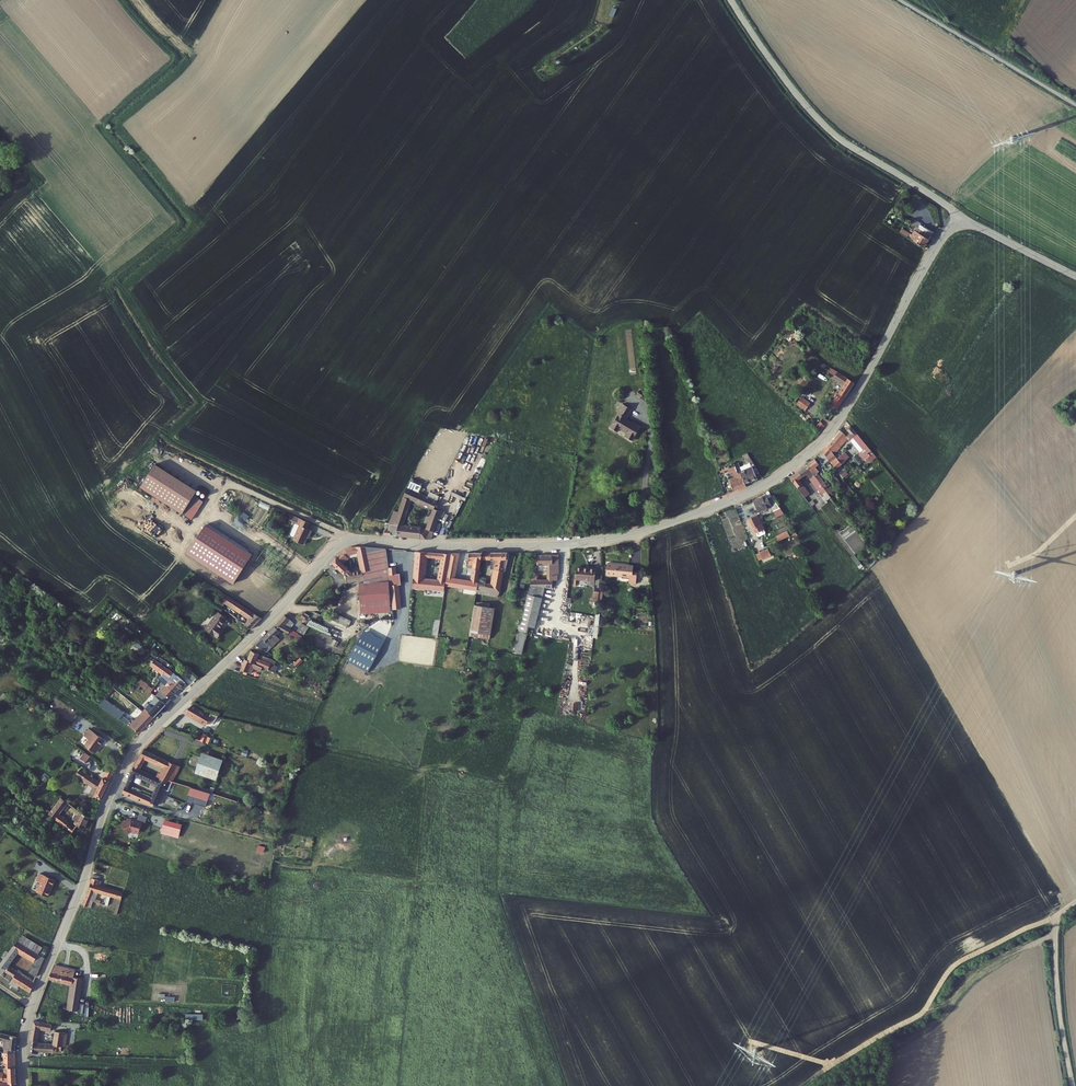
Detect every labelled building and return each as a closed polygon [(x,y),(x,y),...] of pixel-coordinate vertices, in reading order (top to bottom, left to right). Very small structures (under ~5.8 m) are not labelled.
[(922,228),(934,234),(944,213),(937,210),(935,213),(927,209),(923,217),(927,219),(922,228)] [(902,236),(924,249),(931,237),(920,231),(916,239),(903,231),(901,235),(902,236)] [(900,271),(898,274),(905,278),(915,262),(905,256),(897,269),(900,271)] [(896,297),(904,283),(884,273),(879,282),(891,288),(888,293),(896,297)] [(936,366),(930,375),(935,379),(941,370),(936,366)] [(832,406),(838,412),(856,385),(839,373),(835,380),(845,386),(832,406)] [(803,398),(798,405),(806,411),(811,405),(803,398)] [(625,436),(632,439),(640,424),(630,419),(629,421),(623,418),(629,407),(620,403),(616,410),(618,411),(610,428),(617,431),(618,428),(627,432),(625,436)] [(877,458),(852,429),(848,432),(852,436),(847,439),(851,444),(852,443),(862,455),(865,459),(870,454),(872,457),(869,460),(872,463),(877,458)] [(846,437),(842,433),(823,453),(829,461),(839,473),(840,474),(843,478),(848,475),(841,466),(852,458),(848,452),(837,461),(832,455),(834,453),(835,454),(847,442),(844,439),(846,437)] [(825,464),(829,461),(823,453),(818,456),(825,464)] [(741,456),(744,460),(748,459),(759,477),(761,476),(747,454),(741,456)] [(733,464),(734,465),(737,472),(740,471),(744,483),(756,480),(755,478),(759,477),(748,459),(744,460),(748,468),(740,471),(737,462),(733,464)] [(815,460),(807,465),(823,485),(825,489),(830,485),(827,482),(826,483),(818,473),(819,472),(816,468),(820,465),(815,460)] [(728,479),(733,491),(745,486),(744,483),(740,471),(737,472),(734,465),(728,468),(730,473),(733,472),(734,477),(728,479)] [(803,477),(803,478),(807,475),(818,489),(823,485),(807,465),(798,471),(803,477)] [(197,493),(153,467),(140,489),(194,522),(203,506),(193,500),(197,493)] [(789,477),(794,484),(799,480),(802,478),(797,472),(789,477)] [(840,474),(839,473),(831,478),(840,489),(844,486),(836,477),(840,474)] [(809,493),(799,480),(794,484),(804,497),(809,493)] [(832,497),(838,505),(843,501),(830,485),(825,489),(832,497)] [(383,535),(419,537),(420,530),(402,527),(409,505),(415,507),(416,504),(431,511),(435,502),(432,501),(426,498),(405,489),(401,499),(396,516),(394,521),(390,520),(388,525),(390,526),(389,530),(385,530),(383,535)] [(832,497),(825,489),(821,492),(820,493),(826,502),(832,497)] [(426,498),(432,501),(435,495),(429,492),(426,498)] [(768,499),(766,495),(753,502),(759,513),(772,506),(777,517),(786,513),(773,496),(768,499)] [(424,537),(431,537),(438,513),(431,511),(425,530),(424,537)] [(293,524),(295,524),(297,518),(287,514),(285,520),(293,524)] [(765,529),(758,515),(748,520),(755,534),(757,536),(758,537),(766,533),(766,532),(765,529)] [(307,536),(308,537),(311,531),(306,529),(308,523),(297,518),(295,524),(293,524),(289,534),(290,536),(293,537),(292,540),(303,545),(307,536)] [(850,527),(840,535),(856,552),(865,544),(850,527)] [(778,541),(789,537),(788,531),(776,536),(778,541)] [(232,536),(224,547),(274,582),(281,571),(232,536)] [(347,582),(348,583),(359,582),(359,578),(365,577),(361,546),(355,547),(356,554),(357,559),(360,559),(362,570),(353,571),(344,561),(353,555),(350,548),(340,553),(332,560),(346,574),(347,582)] [(359,582),(361,613),(393,610),(389,549),(361,546),(365,577),(359,578),(359,582)] [(758,550),(761,558),(770,555),(767,547),(758,550)] [(460,550),(454,549),(446,587),(468,591),(476,593),(477,589),(479,576),(483,559),(484,551),(472,550),(469,566),(473,567),(470,583),(454,580),(460,550)] [(433,591),(443,592),(452,551),(416,550),(413,574),(425,575),(427,558),(442,560),(437,582),(424,581),(412,579),(411,588),(433,591)] [(477,589),(500,594),(505,571),(506,571),(509,560),(507,560),(509,552),(493,551),(493,559),(492,569),(496,570),(493,584),(485,582),(486,578),(479,576),(477,589)] [(548,578),(553,578),(555,556),(541,555),(540,569),(549,569),(548,578)] [(855,555),(851,558),(858,567),(862,564),(855,555)] [(553,581),(559,581),(559,576),(560,576),(561,556),(555,556),(553,578),(553,581)] [(395,557),(390,557),(393,610),(393,614),(402,613),(400,573),(398,573),(397,566),(396,566),(395,557)] [(609,562),(608,574),(631,576),(631,581),(638,581),(638,572),(634,572),(635,564),(609,562)] [(577,576),(595,577),(597,566),(579,564),(577,576)] [(536,569),(529,593),(540,594),(540,590),(546,590),(553,590),(553,584),(547,584),(538,583),(539,578),(538,578),(540,571),(536,569)] [(519,631),(533,634),(534,630),(535,631),(546,590),(540,590),(540,594),(529,593),(521,625),(519,631)] [(235,602),(233,606),(241,612),(243,608),(235,602)] [(470,632),(490,636),(495,609),(475,605),(470,632)] [(249,618),(244,624),(249,628),(259,618),(243,608),(241,612),(240,612),(249,618)] [(215,615),(209,624),(222,632),(224,630),(221,628),(225,622),(224,621),(225,619),(219,615),(220,613),(216,611),(214,614),(215,615)] [(277,621),(278,622),(283,627),(284,627),(304,637),(305,634),(297,630),(296,627),(290,624),(294,620),(285,612),(277,621)] [(337,623),(349,627),(352,620),(340,616),(337,623)] [(302,621),(298,629),(306,632),(309,624),(302,621)] [(278,622),(258,643),(270,650),(282,637),(279,634),(284,627),(283,627),(278,622)] [(521,625),(508,622),(501,647),(513,651),(519,631),(521,625)] [(210,626),(207,631),(214,636),(214,635),(218,638),(222,632),(209,624),(209,625),(210,626)] [(392,627),(372,624),(369,643),(381,644),(382,636),(391,637),(392,627)] [(528,633),(519,631),(513,651),(523,653),(528,633)] [(322,633),(316,644),(340,654),(345,644),(333,638),(322,633)] [(255,648),(250,658),(265,665),(274,669),(277,663),(261,655),(262,652),(255,648)] [(170,683),(174,678),(182,685),(189,677),(181,670),(180,671),(157,655),(154,660),(166,669),(161,677),(163,678),(164,677),(170,683)] [(248,657),(244,668),(250,670),(250,669),(255,671),(257,666),(264,669),(265,665),(250,658),(248,657)] [(193,669),(189,673),(195,678),(199,675),(193,669)] [(122,673),(115,684),(123,689),(130,678),(122,673)] [(161,687),(158,691),(164,695),(169,699),(182,685),(174,678),(170,683),(164,689),(161,687)] [(137,684),(151,693),(154,688),(140,679),(137,684)] [(151,679),(148,683),(158,691),(161,687),(151,679)] [(123,689),(115,684),(103,701),(116,709),(120,703),(115,700),(123,689)] [(154,700),(150,705),(153,708),(158,712),(167,703),(161,698),(157,703),(154,700)] [(125,699),(123,702),(129,707),(132,703),(125,699)] [(192,706),(183,714),(210,729),(217,716),(204,713),(192,706)] [(140,717),(134,712),(129,719),(142,727),(155,714),(151,711),(149,709),(147,712),(145,710),(140,717)] [(90,730),(85,737),(91,741),(86,747),(96,754),(101,747),(100,746),(104,740),(90,730)] [(163,766),(161,772),(169,775),(170,773),(174,766),(178,759),(146,745),(141,753),(146,756),(151,758),(152,755),(168,762),(166,767),(163,766)] [(80,759),(86,763),(90,757),(84,753),(80,759)] [(203,753),(194,774),(215,782),(223,761),(203,753)] [(178,759),(174,766),(179,769),(183,762),(178,759)] [(159,778),(154,789),(161,792),(166,783),(168,783),(170,780),(173,774),(170,773),(169,775),(161,772),(142,764),(136,761),(130,775),(135,777),(138,769),(159,778)] [(83,762),(79,767),(87,773),(85,777),(93,782),(95,779),(97,780),(94,786),(97,787),(96,789),(103,792),(112,774),(105,770),(103,775),(83,762)] [(176,775),(173,782),(191,787),(193,781),(176,775)] [(128,778),(124,788),(143,796),(146,789),(132,783),(133,781),(128,778)] [(210,787),(193,781),(191,787),(208,793),(210,787)] [(146,789),(143,796),(151,799),(152,797),(154,793),(153,792),(146,789)] [(154,789),(153,792),(154,793),(152,797),(158,799),(161,792),(154,789)] [(188,796),(208,802),(210,795),(190,789),(188,796)] [(63,791),(51,808),(70,822),(71,820),(72,819),(69,817),(70,815),(61,808),(69,796),(63,791)] [(83,806),(77,818),(86,823),(92,811),(83,806)] [(134,814),(124,817),(127,828),(133,826),(140,830),(143,818),(147,819),(149,812),(141,809),(139,815),(134,814)] [(183,821),(168,817),(165,827),(180,832),(183,821)] [(259,845),(257,852),(264,854),(266,847),(259,845)] [(44,876),(40,886),(51,890),(58,873),(43,867),(40,874),(44,876)] [(93,872),(86,893),(91,894),(95,883),(103,886),(105,879),(100,877),(102,870),(95,868),(94,872),(93,872)] [(117,883),(105,879),(103,886),(115,889),(117,883)] [(127,886),(117,883),(115,889),(121,891),(125,892),(127,886)] [(121,891),(117,906),(121,907),(125,892),(121,891)] [(105,905),(95,902),(94,907),(109,911),(110,905),(108,904),(109,897),(107,896),(105,905)] [(18,934),(4,956),(9,959),(18,944),(37,954),(33,963),(39,967),(48,949),(18,934)] [(11,959),(10,960),(8,964),(16,968),(13,973),(21,977),(34,985),(38,974),(11,959)] [(50,974),(73,979),(74,973),(78,973),(79,965),(57,960),(50,974)] [(73,979),(68,1006),(76,1007),(82,974),(78,973),(74,973),(73,979)] [(35,1014),(32,1032),(40,1033),(42,1023),(42,1022),(43,1022),(53,1023),(54,1017),(35,1014)] [(57,1037),(42,1035),(41,1042),(56,1044),(56,1040),(59,1041),(59,1039),(63,1039),(64,1038),(65,1029),(68,1030),(69,1026),(59,1024),(57,1037)] [(17,1046),(19,1029),(0,1025),(0,1032),(7,1033),(5,1041),(6,1042),(6,1045),(17,1046)] [(32,1032),(31,1043),(41,1045),(41,1042),(42,1035),(43,1033),(40,1033),(32,1032)] [(3,1054),(8,1054),(18,1054),(17,1046),(6,1045),(5,1049),(3,1049),(3,1054)] [(4,1074),(18,1074),(18,1058),(8,1058),(7,1058),(7,1064),(0,1064),(0,1073),(4,1073),(4,1074)] [(11,1082),(12,1085),(20,1085),(18,1074),(4,1074),(0,1074),(0,1082),(11,1082)] [(68,1077),(32,1074),(33,1085),(45,1085),(60,1085),(68,1085),(68,1077)] [(68,1085),(84,1085),(85,1078),(68,1077),(68,1085)]
